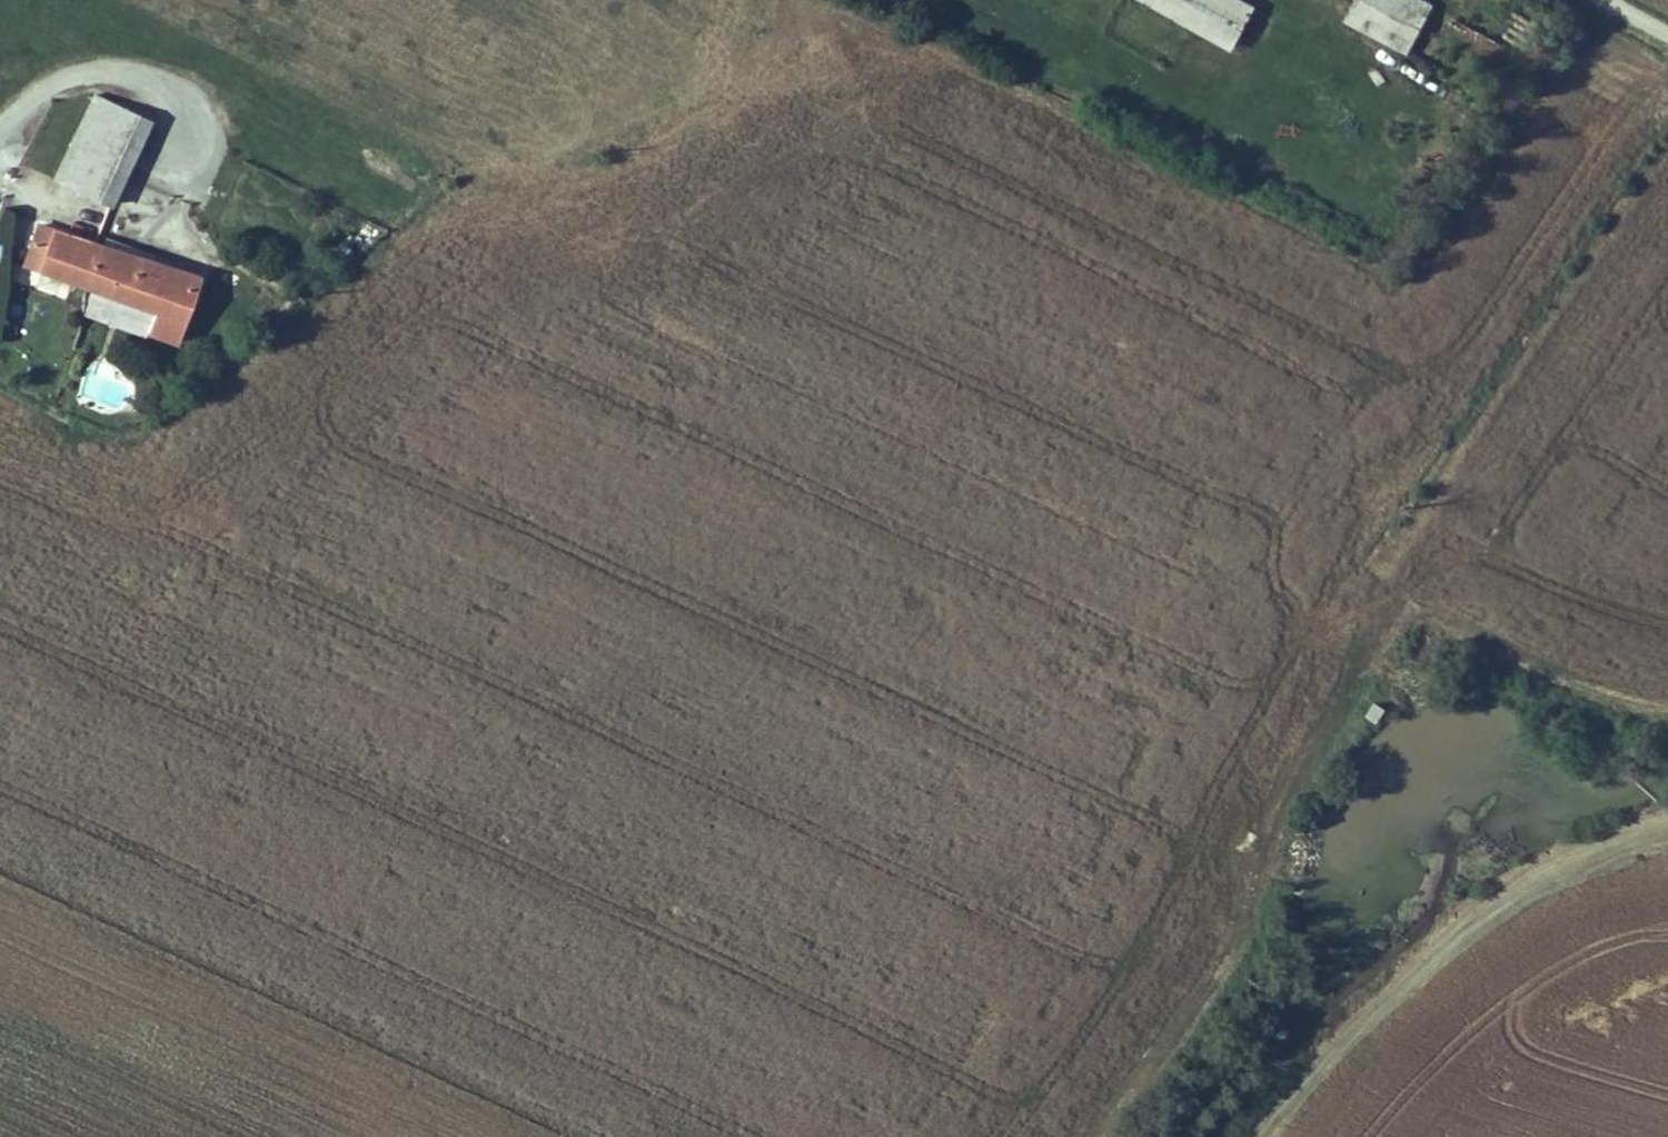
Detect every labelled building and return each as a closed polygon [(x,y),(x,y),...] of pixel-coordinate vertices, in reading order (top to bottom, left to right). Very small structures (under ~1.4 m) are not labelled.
[(1232,48),(1255,7),(1242,0),(1144,0),(1232,48)] [(1420,0),(1357,0),(1346,20),(1480,87),(1504,43),(1420,0)] [(97,93),(57,177),(77,186),(118,103),(97,93)] [(153,119),(118,103),(77,186),(113,203),(153,119)] [(180,341),(202,276),(154,260),(150,272),(100,255),(104,244),(57,229),(53,239),(42,268),(156,308),(148,330),(180,341)] [(100,255),(150,272),(154,260),(104,244),(100,255)]
